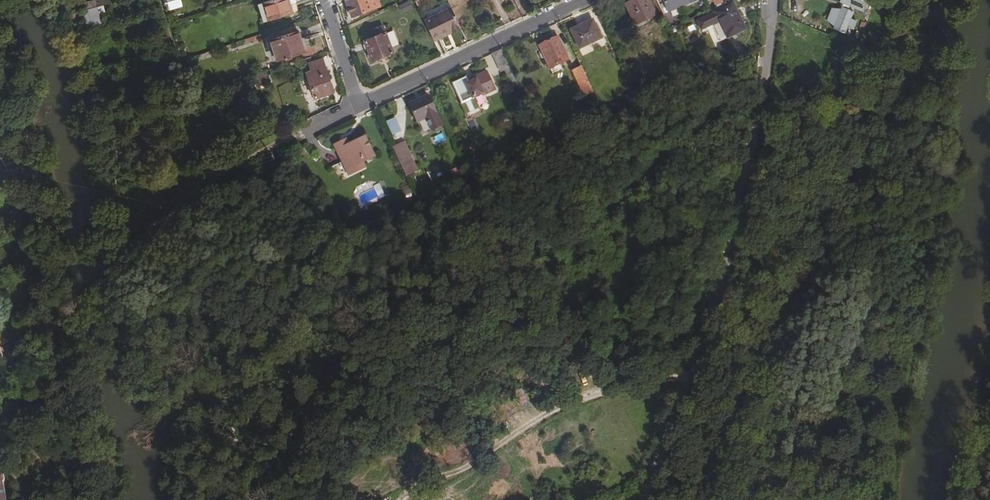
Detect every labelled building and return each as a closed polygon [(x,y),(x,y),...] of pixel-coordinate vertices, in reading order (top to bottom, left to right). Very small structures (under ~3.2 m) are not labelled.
[(86,10),(96,7),(94,0),(84,3),(86,10)] [(180,6),(178,0),(168,0),(170,9),(180,6)] [(292,13),(288,0),(270,0),(262,3),(268,21),(292,13)] [(354,16),(372,10),(372,9),(379,6),(377,0),(372,0),(369,1),(368,0),(345,0),(348,8),(351,7),(354,16)] [(656,15),(648,0),(635,0),(625,5),(635,26),(647,20),(656,15)] [(666,13),(696,1),(696,0),(661,0),(666,13)] [(853,11),(842,7),(843,4),(854,8),(862,11),(866,0),(839,0),(839,2),(843,4),(841,6),(841,8),(832,8),(826,21),(833,26),(832,28),(844,34),(847,26),(853,28),(856,21),(850,18),(853,11)] [(412,7),(409,1),(399,6),(402,12),(412,7)] [(268,21),(262,3),(257,4),(263,23),(268,21)] [(694,34),(712,26),(719,42),(745,29),(733,4),(689,25),(694,34)] [(424,21),(432,39),(460,26),(451,8),(424,21)] [(84,19),(86,27),(101,23),(99,15),(84,19)] [(601,38),(592,20),(570,30),(580,49),(601,38)] [(647,20),(635,26),(637,30),(649,25),(647,20)] [(393,52),(385,33),(383,26),(373,30),(376,36),(364,41),(371,60),(393,52)] [(276,61),(304,52),(298,31),(269,40),(276,61)] [(568,60),(558,38),(539,46),(550,69),(568,60)] [(142,49),(144,54),(165,48),(163,43),(142,49)] [(201,58),(230,49),(229,45),(200,54),(201,58)] [(504,70),(510,67),(501,50),(492,54),(501,72),(504,70)] [(311,72),(306,73),(314,99),(333,93),(322,60),(309,64),(311,72)] [(521,91),(510,67),(504,70),(515,94),(521,91)] [(584,96),(593,91),(582,67),(572,72),(584,96)] [(253,75),(257,87),(270,83),(266,71),(253,75)] [(462,83),(461,80),(453,84),(462,103),(460,103),(466,116),(480,109),(474,97),(483,93),(484,96),(495,90),(486,71),(475,77),(476,79),(468,83),(467,81),(462,83)] [(627,101),(636,97),(634,93),(625,97),(627,101)] [(432,131),(442,126),(427,95),(409,104),(417,122),(426,118),(432,131)] [(382,125),(388,138),(399,133),(392,120),(382,125)] [(364,162),(374,157),(365,137),(349,144),(346,139),(334,145),(346,170),(364,162)] [(393,148),(406,176),(417,171),(404,143),(393,148)] [(121,176),(131,173),(128,162),(118,165),(121,176)] [(367,167),(364,162),(346,170),(349,176),(367,167)] [(144,180),(153,185),(156,180),(147,174),(144,180)] [(151,229),(169,221),(166,215),(148,223),(151,229)] [(140,222),(145,232),(151,229),(146,219),(140,222)]
